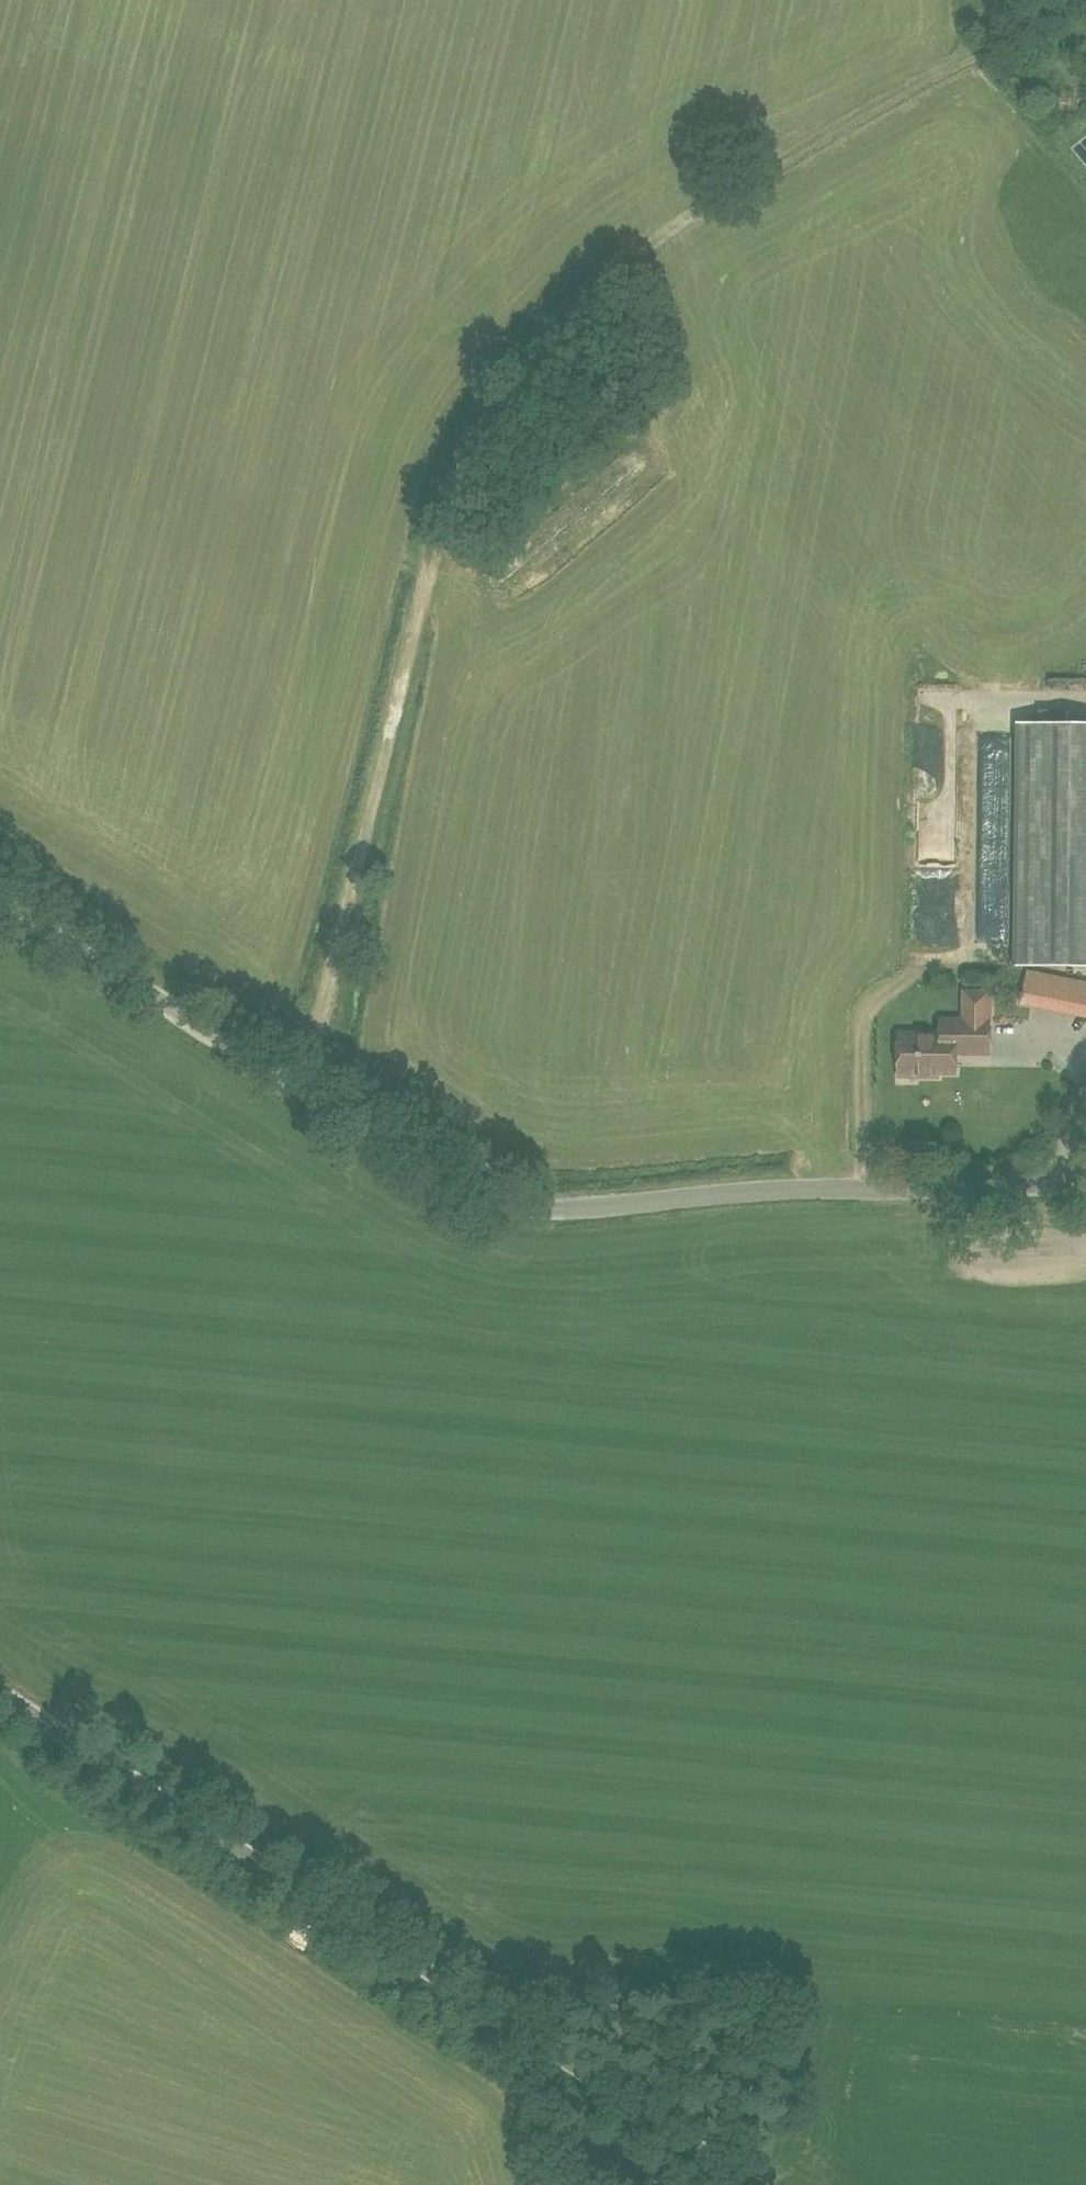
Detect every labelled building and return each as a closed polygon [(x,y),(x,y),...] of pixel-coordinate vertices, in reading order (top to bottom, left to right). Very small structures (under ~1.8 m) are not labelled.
[(1010,966),(1085,967),(1085,725),(1013,724),(1010,966)] [(1027,970),(1022,997),(1085,1009),(1085,982),(1027,970)] [(962,989),(961,1018),(942,1017),(942,1032),(900,1031),(899,1074),(938,1075),(938,1071),(955,1071),(956,1053),(957,1052),(989,1052),(990,1018),(991,989),(962,989)]
